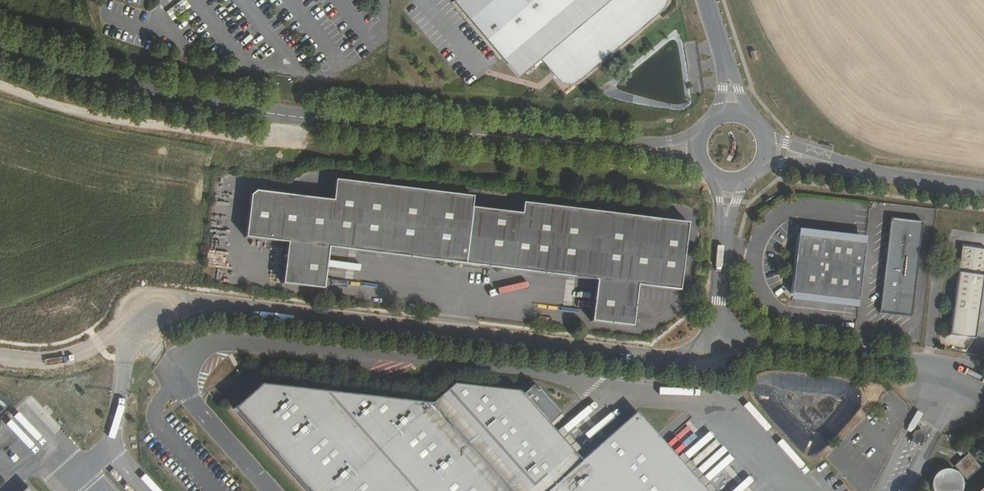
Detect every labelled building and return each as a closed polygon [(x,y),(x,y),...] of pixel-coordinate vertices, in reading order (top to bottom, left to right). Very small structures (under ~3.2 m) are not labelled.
[(166,12),(172,20),(190,7),(185,0),(182,0),(166,12)] [(530,55),(549,80),(554,83),(561,83),(565,81),(600,55),(651,15),(655,11),(656,7),(657,3),(656,0),(449,0),(506,73),(530,55)] [(329,248),(566,278),(597,282),(592,323),(635,328),(639,287),(682,291),(690,224),(572,209),(525,202),(523,214),(475,207),(476,198),(339,179),(336,202),(257,192),(254,196),(245,238),(288,243),(283,284),(323,289),(329,248)] [(923,222),(891,218),(880,311),(912,315),(923,222)] [(799,239),(794,281),(793,298),(860,305),(867,244),(851,244),(799,239)] [(983,299),(983,278),(961,274),(950,337),(978,342),(983,299)] [(472,377),(472,385),(494,384),(494,376),(472,377)] [(631,417),(578,468),(545,434),(556,423),(534,400),(526,396),(519,403),(466,390),(464,392),(261,392),(233,419),(299,490),(698,490),(631,417)] [(912,442),(920,446),(925,438),(924,434),(920,432),(916,434),(912,442)] [(969,454),(954,465),(957,470),(955,472),(953,470),(948,468),(942,469),(936,472),(932,476),(931,478),(930,483),(931,488),(932,490),(962,490),(963,484),(963,482),(961,480),(964,478),(966,480),(980,468),(969,454)] [(24,482),(13,490),(34,490),(24,482)]
